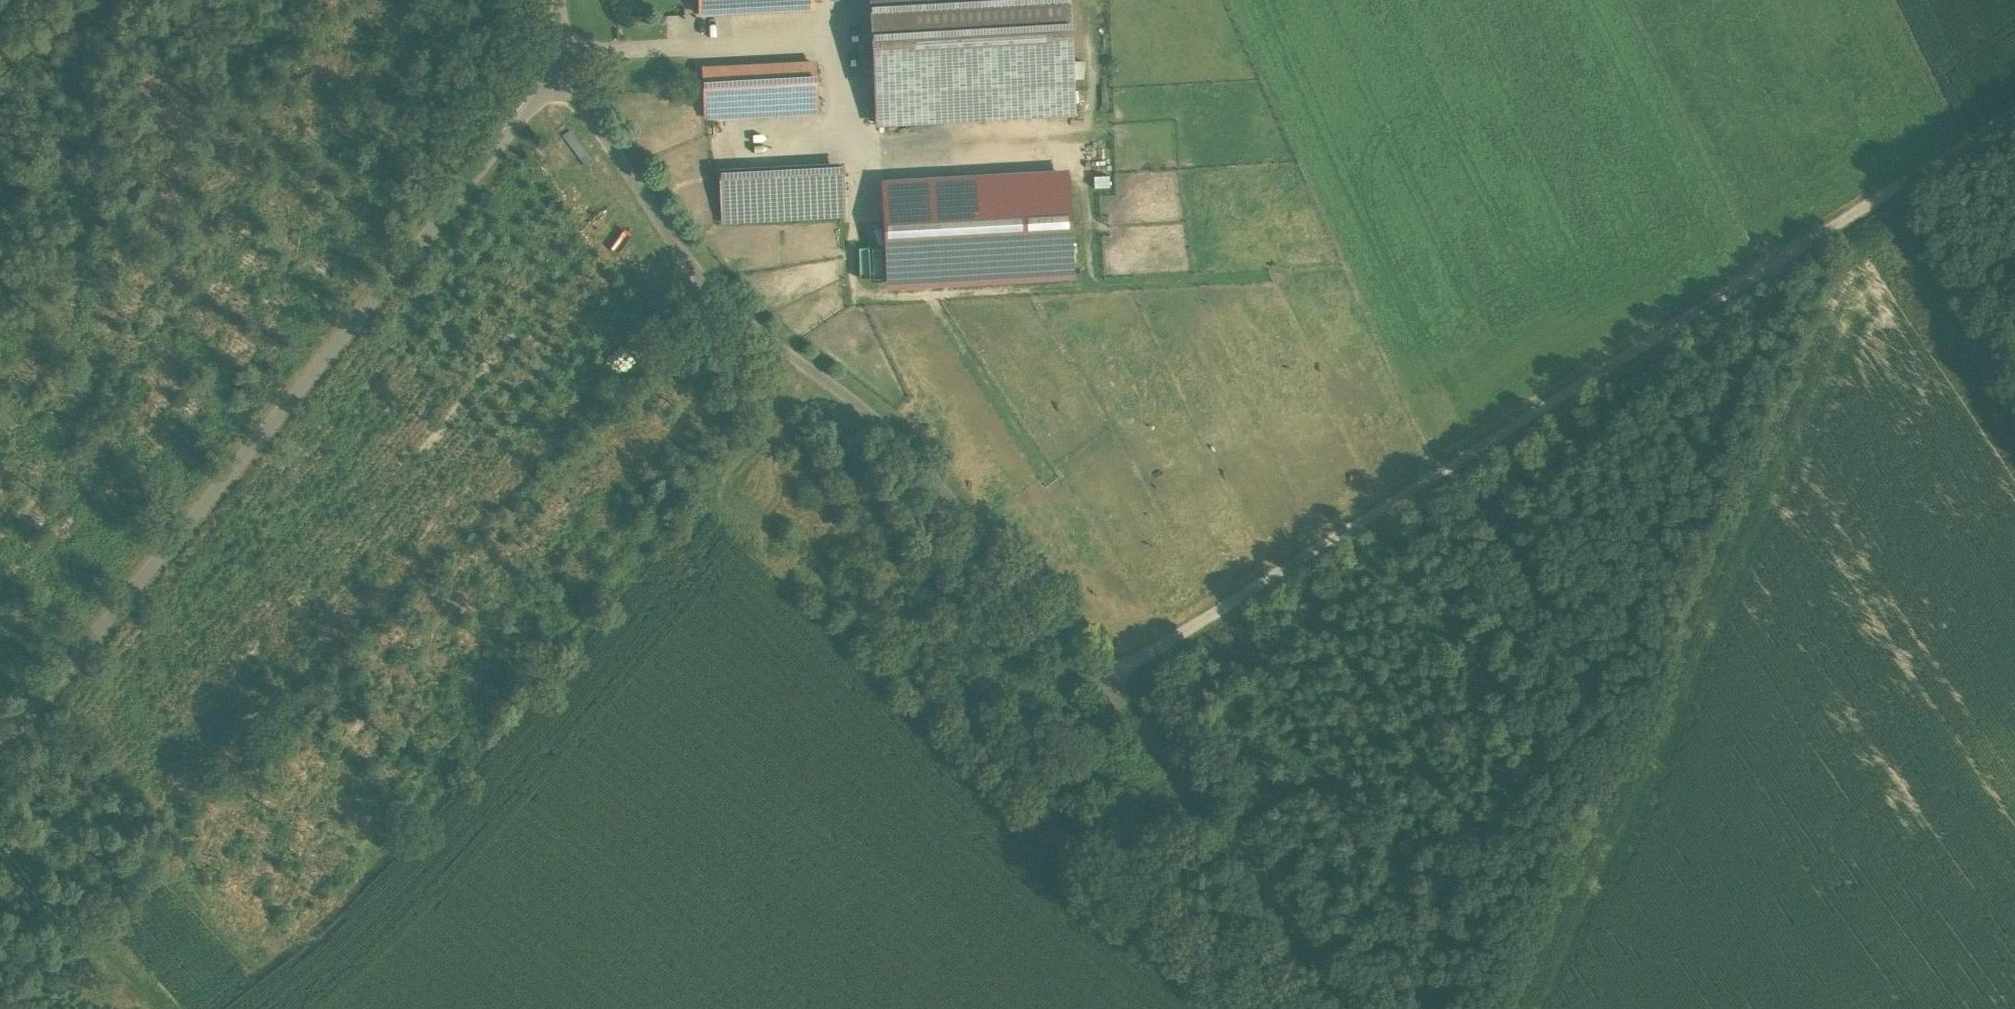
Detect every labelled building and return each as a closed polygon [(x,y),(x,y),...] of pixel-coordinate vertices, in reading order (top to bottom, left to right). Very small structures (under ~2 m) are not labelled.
[(700,14),(813,8),(812,0),(699,0),(700,14)] [(878,6),(882,130),(1085,124),(1081,0),(1073,0),(878,6)] [(814,64),(705,71),(708,119),(817,113),(814,64)] [(843,167),(719,173),(722,223),(845,217),(843,167)] [(1072,277),(1066,171),(882,181),(889,289),(1072,277)]
